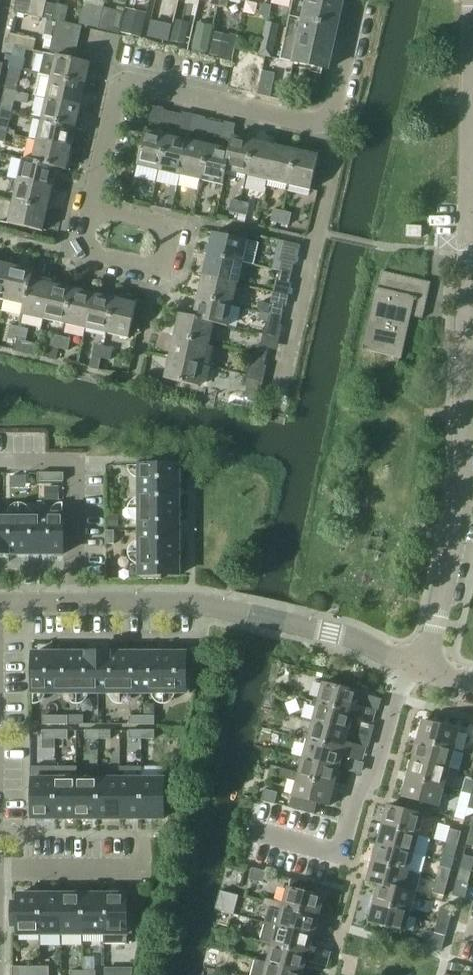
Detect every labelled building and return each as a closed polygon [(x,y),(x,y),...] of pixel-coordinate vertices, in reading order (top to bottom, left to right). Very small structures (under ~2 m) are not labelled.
[(33,0),(16,0),(15,13),(29,16),(33,0)] [(48,0),(33,0),(29,16),(43,19),(48,0)] [(218,7),(226,9),(228,0),(220,0),(218,7)] [(289,18),(336,28),(343,0),(293,0),(292,3),(289,18)] [(99,30),(104,9),(83,4),(79,25),(99,30)] [(65,22),(68,8),(58,6),(55,20),(65,22)] [(268,17),(270,8),(261,6),(259,16),(268,17)] [(118,34),(123,13),(104,9),(99,30),(118,34)] [(125,14),(121,33),(141,37),(145,19),(125,14)] [(289,18),(280,60),(327,70),(336,28),(289,18)] [(79,39),(81,29),(82,27),(56,21),(53,34),(79,39)] [(183,45),(188,24),(175,21),(170,42),(183,45)] [(164,40),(167,26),(151,23),(148,37),(164,40)] [(268,23),(261,54),(272,57),(279,25),(268,23)] [(207,51),(210,36),(196,33),(193,48),(207,51)] [(77,50),(79,39),(53,34),(51,44),(77,50)] [(232,59),(237,36),(230,35),(227,45),(212,41),(209,54),(232,59)] [(74,60),(77,50),(51,44),(49,54),(48,55),(56,57),(56,56),(74,60)] [(24,58),(26,48),(15,46),(12,56),(24,58)] [(85,85),(90,64),(74,60),(56,56),(56,57),(48,55),(49,54),(44,53),(39,75),(51,77),(85,85)] [(7,80),(5,89),(16,92),(18,82),(21,71),(9,68),(7,80)] [(80,106),(85,85),(51,77),(46,98),(80,106)] [(14,100),(16,92),(5,89),(0,109),(11,112),(14,100)] [(76,128),(80,106),(46,98),(41,120),(76,128)] [(9,124),(11,112),(0,109),(0,132),(7,134),(9,124)] [(169,125),(172,113),(163,111),(160,123),(169,125)] [(178,127),(181,115),(172,113),(169,125),(178,127)] [(71,148),(76,128),(41,120),(36,141),(71,148)] [(211,134),(214,123),(205,121),(202,132),(211,134)] [(220,136),(222,125),(214,123),(211,134),(220,136)] [(159,171),(166,136),(144,131),(137,166),(159,171)] [(180,176),(188,141),(166,136),(159,171),(180,176)] [(222,185),(233,137),(232,136),(229,150),(208,146),(201,180),(222,185)] [(246,176),(254,141),(233,137),(222,185),(223,185),(226,171),(246,176)] [(66,169),(71,148),(36,141),(32,161),(23,159),(22,159),(66,169)] [(201,180),(208,146),(188,141),(180,176),(201,180)] [(267,181),(275,146),(254,141),(246,176),(267,181)] [(288,185),(296,151),(275,146),(267,181),(288,185)] [(310,190),(318,156),(296,151),(288,185),(310,190)] [(52,188),(57,168),(66,170),(66,169),(22,159),(18,180),(52,188)] [(47,209),(52,188),(18,180),(13,201),(47,209)] [(238,213),(240,201),(231,199),(229,211),(238,213)] [(42,231),(47,209),(13,201),(8,223),(42,231)] [(246,215),(249,203),(240,201),(238,213),(246,215)] [(279,222),(282,211),(274,209),(271,220),(279,222)] [(288,225),(291,213),(282,211),(279,222),(288,225)] [(421,238),(421,227),(406,226),(406,237),(421,238)] [(242,262),(247,240),(212,232),(207,254),(242,262)] [(237,283),(242,262),(207,254),(202,275),(237,283)] [(291,273),(293,265),(282,262),(280,271),(291,273)] [(12,265),(0,263),(0,299),(4,300),(12,265)] [(23,314),(33,270),(12,265),(4,300),(24,304),(22,314),(23,314)] [(44,319),(51,284),(32,280),(34,270),(33,270),(23,314),(44,319)] [(289,282),(291,273),(280,271),(278,280),(289,282)] [(422,319),(430,283),(381,272),(364,349),(400,357),(409,316),(422,319)] [(232,304),(237,283),(202,275),(197,296),(232,304)] [(65,324),(73,289),(51,284),(44,319),(65,324)] [(86,329),(94,294),(73,289),(65,324),(86,329)] [(107,333),(115,299),(94,294),(86,329),(107,333)] [(227,326),(232,304),(197,296),(193,316),(179,313),(179,315),(227,326)] [(129,338),(137,304),(115,299),(107,333),(129,338)] [(282,316),(284,307),(272,305),(270,313),(282,316)] [(280,325),(282,316),(270,313),(268,322),(280,325)] [(208,343),(213,323),(227,326),(179,315),(174,336),(208,343)] [(17,339),(20,327),(11,325),(8,337),(17,339)] [(26,341),(29,329),(20,327),(17,339),(26,341)] [(59,349),(62,337),(53,335),(50,347),(59,349)] [(204,365),(208,343),(174,336),(169,357),(204,365)] [(68,351),(70,339),(62,337),(59,349),(68,351)] [(92,356),(89,368),(98,370),(101,358),(104,346),(95,344),(92,356)] [(266,356),(268,348),(257,345),(255,354),(266,356)] [(110,360),(113,348),(104,346),(101,358),(110,360)] [(264,366),(266,356),(255,354),(252,363),(264,366)] [(199,387),(204,365),(169,357),(164,379),(199,387)] [(256,400),(259,390),(247,387),(244,397),(256,400)] [(179,465),(139,465),(139,466),(139,488),(179,488),(179,465)] [(51,473),(38,473),(38,482),(51,482),(51,473)] [(63,473),(51,473),(51,482),(63,482),(63,473)] [(58,487),(46,488),(47,500),(59,499),(58,487)] [(179,488),(139,488),(139,531),(179,531),(179,488)] [(0,515),(0,555),(9,555),(9,554),(40,554),(40,515),(0,515)] [(62,515),(40,515),(40,554),(63,554),(63,515),(62,515)] [(118,516),(109,516),(109,527),(118,527),(118,516)] [(116,544),(116,531),(107,531),(107,544),(116,544)] [(179,531),(139,531),(139,578),(139,579),(161,579),(161,576),(179,576),(179,531)] [(55,693),(55,653),(32,653),(32,693),(55,693)] [(98,693),(98,653),(87,653),(55,653),(55,693),(98,693)] [(141,693),(141,653),(110,653),(98,653),(98,693),(141,693)] [(189,693),(189,671),(186,671),(186,653),(141,653),(141,693),(189,693)] [(323,683),(319,698),(317,702),(359,714),(374,718),(376,711),(356,706),(360,693),(323,683)] [(374,718),(359,714),(317,702),(312,721),(349,731),(352,721),(372,726),(374,718)] [(150,705),(144,705),(144,715),(154,715),(154,709),(150,705)] [(55,725),(55,716),(42,716),(42,725),(55,725)] [(67,725),(67,716),(55,716),(55,725),(67,725)] [(141,725),(141,716),(129,716),(129,725),(141,725)] [(154,725),(154,716),(141,716),(141,725),(154,725)] [(346,743),(349,731),(312,721),(307,740),(349,751),(365,755),(366,748),(346,743)] [(454,751),(459,731),(422,721),(417,741),(454,751)] [(54,739),(54,731),(42,731),(42,739),(54,739)] [(67,739),(67,731),(54,731),(54,739),(67,739)] [(98,739),(98,731),(85,731),(85,739),(98,739)] [(110,739),(110,731),(98,731),(98,739),(110,739)] [(141,739),(141,731),(129,731),(129,739),(141,739)] [(154,739),(154,731),(141,731),(141,739),(154,739)] [(365,755),(349,751),(307,740),(302,758),(339,768),(342,757),(363,763),(365,755)] [(449,770),(454,751),(417,741),(412,760),(449,770)] [(334,787),(339,768),(302,758),(298,773),(280,768),(278,777),(296,782),(297,777),(334,787)] [(444,788),(449,770),(412,760),(407,778),(444,788)] [(143,766),(143,774),(165,773),(164,765),(143,766)] [(54,768),(32,768),(32,819),(33,819),(54,819),(54,768)] [(76,768),(54,768),(54,819),(76,819),(76,779),(76,768)] [(141,768),(119,768),(119,779),(119,819),(141,818),(141,779),(141,768)] [(296,782),(289,807),(314,814),(317,803),(329,807),(334,787),(297,777),(296,782)] [(439,808),(444,788),(407,778),(402,798),(439,808)] [(98,818),(98,779),(76,779),(76,819),(98,818)] [(119,819),(119,779),(98,779),(98,818),(119,819)] [(163,819),(163,779),(141,779),(141,818),(163,819)] [(274,804),(278,793),(264,789),(261,801),(274,804)] [(419,835),(424,816),(387,806),(382,825),(419,835)] [(414,853),(419,835),(382,825),(377,843),(414,853)] [(458,846),(461,833),(450,829),(446,843),(458,846)] [(409,872),(414,853),(377,843),(372,863),(409,873),(409,872)] [(454,860),(458,846),(446,843),(442,856),(454,860)] [(472,867),(472,859),(463,856),(460,869),(472,872),(472,867)] [(416,893),(421,875),(409,872),(409,873),(372,863),(367,882),(378,885),(378,884),(404,891),(404,890),(416,893)] [(448,883),(451,870),(440,866),(436,880),(448,883)] [(263,883),(266,871),(253,868),(250,879),(263,883)] [(468,886),(472,872),(460,869),(456,882),(468,886)] [(444,897),(448,883),(436,880),(432,894),(444,897)] [(410,913),(416,893),(404,890),(404,891),(378,884),(378,885),(373,903),(410,913)] [(319,917),(324,898),(287,888),(283,903),(264,898),(263,902),(319,917)] [(39,934),(39,895),(17,895),(17,903),(12,903),(12,926),(17,926),(17,934),(39,934)] [(61,934),(61,895),(39,895),(39,934),(61,934)] [(83,934),(83,895),(61,895),(61,934),(83,934)] [(104,934),(104,895),(83,895),(83,934),(104,934)] [(127,895),(104,895),(104,934),(104,944),(128,944),(128,934),(132,934),(132,911),(127,911),(127,895)] [(263,902),(262,906),(269,908),(265,923),(276,926),(314,936),(319,917),(263,902)] [(405,933),(410,913),(373,903),(368,923),(405,933)] [(449,923),(453,910),(442,907),(438,920),(449,923)] [(446,937),(449,923),(438,920),(435,934),(446,937)] [(265,923),(260,941),(271,945),(309,955),(314,956),(328,960),(330,953),(315,949),(311,948),(314,936),(276,926),(265,923)] [(328,960),(314,956),(271,945),(266,962),(304,972),(307,961),(327,967),(328,960)] [(266,962),(255,959),(250,974),(303,974),(304,972),(266,962)] [(39,967),(12,967),(12,974),(39,974),(39,967)] [(49,967),(39,967),(39,974),(49,974),(49,967)]
